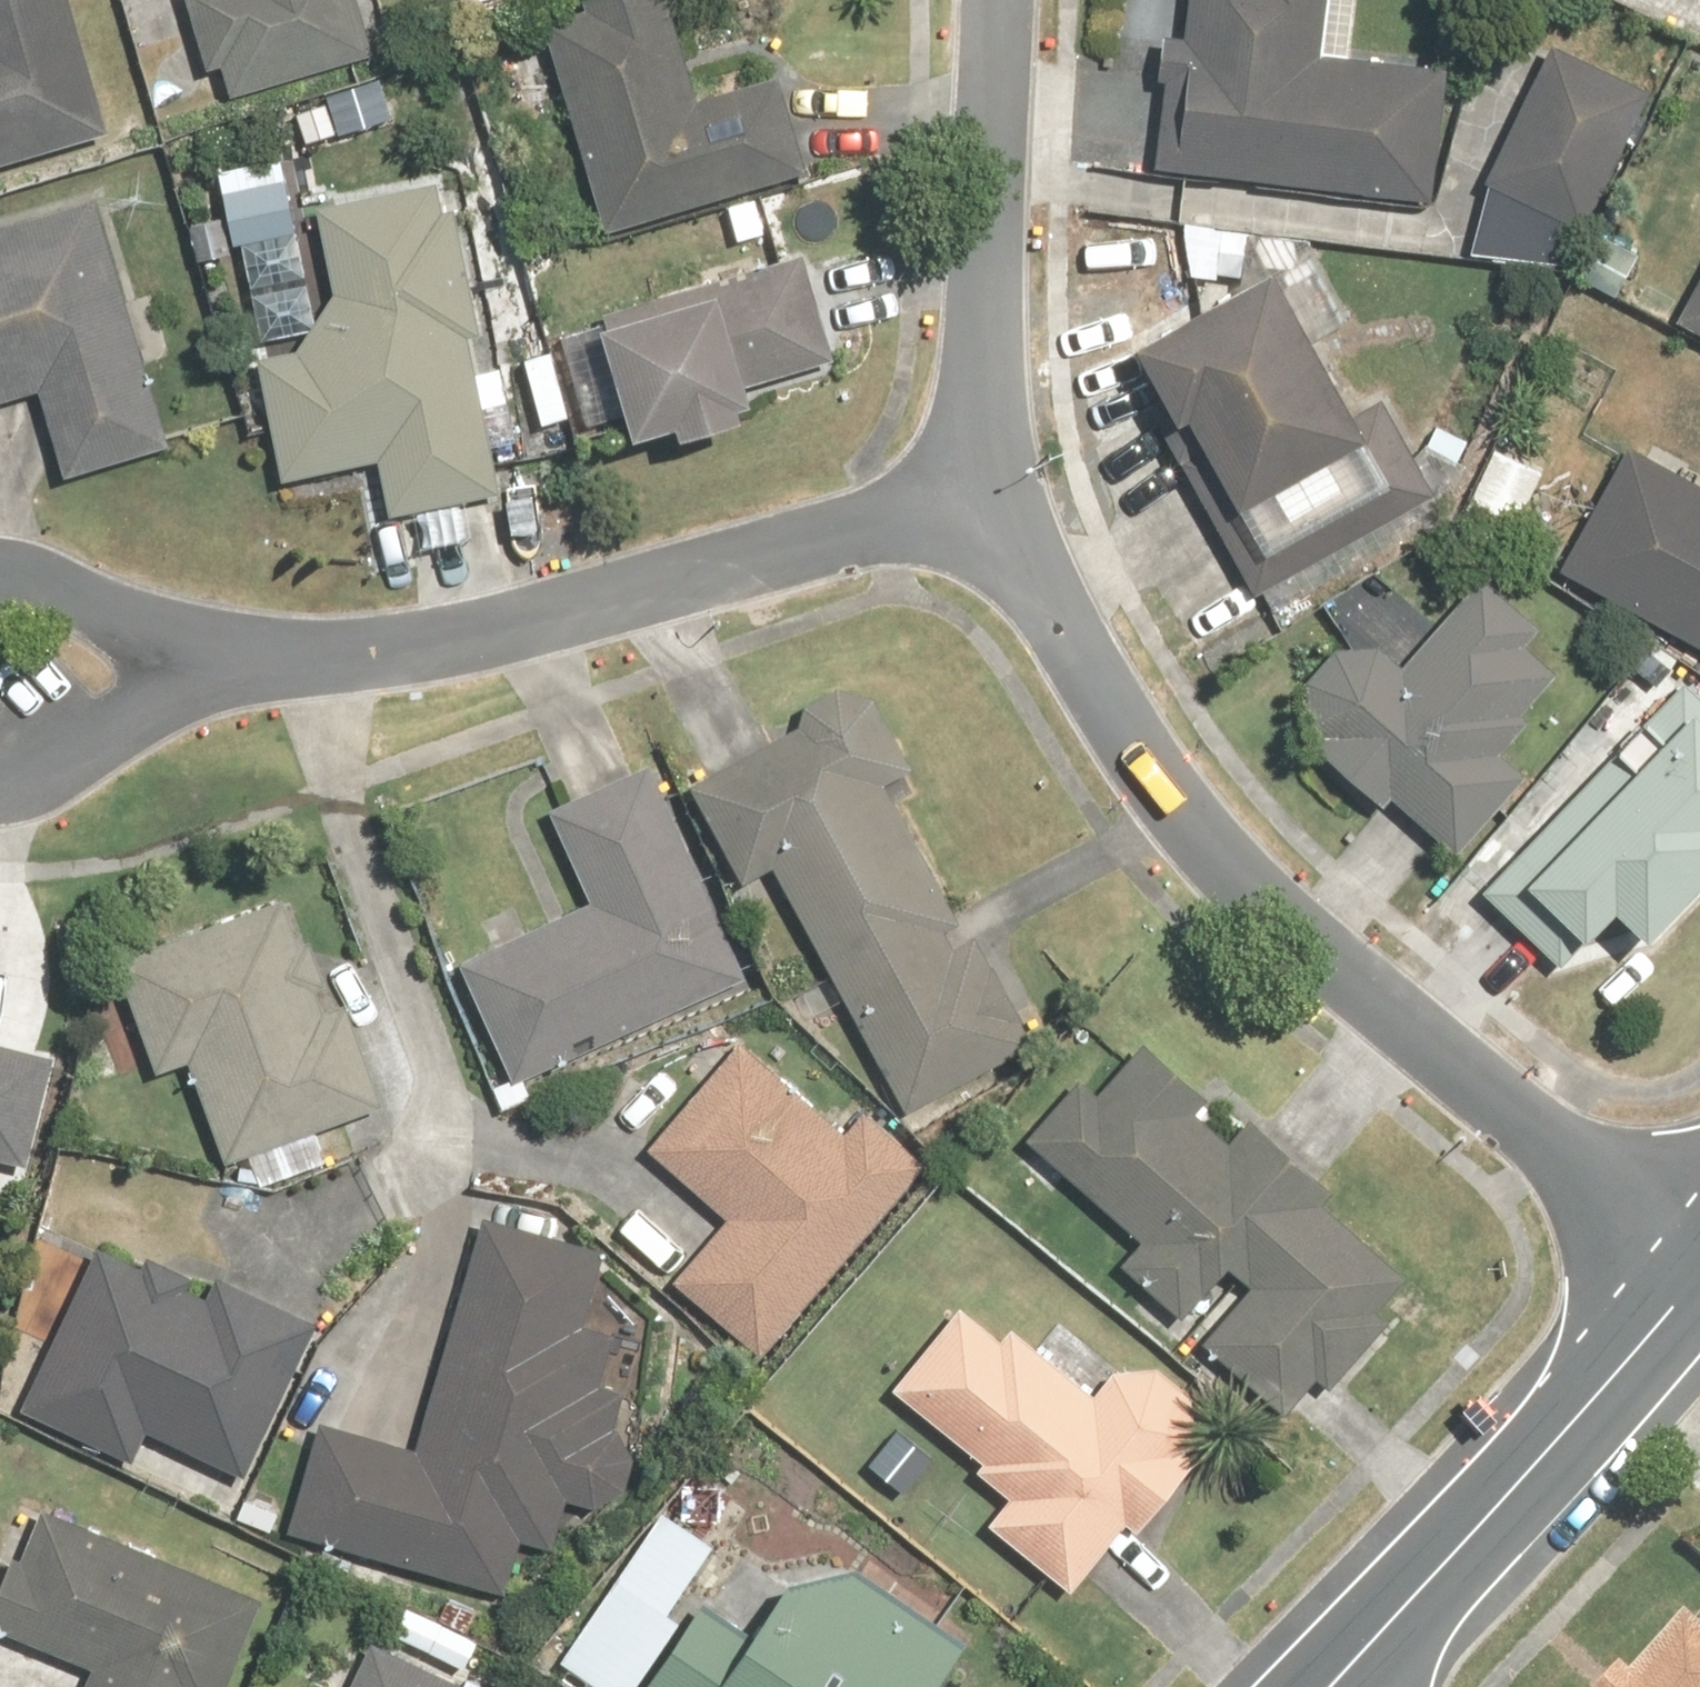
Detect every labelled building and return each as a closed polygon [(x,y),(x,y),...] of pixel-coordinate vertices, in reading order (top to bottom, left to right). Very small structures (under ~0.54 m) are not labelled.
[(83,0),(0,0),(0,161),(119,127),(83,0)] [(233,99),(390,55),(375,0),(206,0),(233,99)] [(555,10),(613,227),(821,172),(797,82),(707,105),(679,0),(595,0),(555,10)] [(1203,179),(1202,191),(1429,205),(1430,185),(1437,70),(1346,64),(1350,0),(1180,0),(1173,111),(1152,109),(1148,175),(1203,179)] [(1639,99),(1544,53),(1476,191),(1571,237),(1639,99)] [(519,494),(461,172),(323,197),(342,301),(320,343),(270,352),(293,483),(392,465),(400,515),(519,494)] [(0,220),(0,403),(51,388),(76,472),(185,440),(110,187),(0,220)] [(315,218),(254,232),(268,293),(330,278),(315,218)] [(1228,282),(1238,299),(1114,365),(1245,611),(1398,530),(1433,511),(1377,405),(1342,424),(1303,351),(1350,326),(1307,240),(1186,234),(1184,279),(1228,282)] [(1636,260),(1594,236),(1562,292),(1604,316),(1636,260)] [(839,359),(805,253),(616,314),(653,430),(692,417),(696,430),(769,406),(762,384),(839,359)] [(1664,325),(1699,345),(1699,260),(1664,325)] [(1644,474),(1619,461),(1550,588),(1699,669),(1699,475),(1656,451),(1644,474)] [(1536,479),(1486,456),(1458,517),(1508,540),(1536,479)] [(1513,644),(1524,632),(1473,586),(1393,678),(1375,661),(1372,658),(1369,655),(1366,652),(1362,650),(1358,648),(1354,646),(1350,645),(1346,644),(1341,643),(1337,643),(1332,643),(1328,644),(1324,645),(1320,646),(1316,648),(1312,650),(1308,652),(1305,655),(1301,658),(1298,661),(1296,664),(1293,668),(1291,672),(1290,676),(1288,680),(1287,684),(1287,688),(1286,693),(1287,697),(1287,701),(1288,706),(1289,710),(1291,714),(1293,718),(1295,722),(1308,733),(1289,755),(1365,821),(1377,808),(1445,866),(1520,780),(1495,759),(1520,729),(1506,717),(1545,672),(1513,644)] [(749,877),(784,862),(906,1104),(1028,1042),(1022,1032),(1044,1020),(995,922),(982,928),(898,778),(925,762),(889,697),(887,694),(886,691),(884,689),(881,687),(879,685),(877,683),(874,681),(871,679),(868,678),(866,677),(863,676),(859,676),(856,675),(853,675),(850,675),(847,676),(844,676),(841,677),(838,678),(835,680),(832,681),(830,683),(827,685),(825,687),(823,689),(821,692),(819,694),(818,697),(816,700),(815,703),(814,706),(814,709),(814,712),(813,715),(814,718),(701,767),(749,877)] [(1655,684),(1472,903),(1553,971),(1589,928),(1635,967),(1699,890),(1699,722),(1655,684)] [(756,971),(657,760),(563,804),(604,891),(469,954),(528,1079),(756,971)] [(292,891),(124,952),(165,1066),(187,1058),(225,1165),(261,1152),(272,1182),(336,1159),(325,1129),(391,1105),(352,997),(332,1004),(292,891)] [(1094,1081),(1045,1132),(1150,1233),(1129,1254),(1193,1316),(1243,1263),(1261,1280),(1214,1330),(1301,1414),(1330,1384),(1335,1389),(1403,1319),(1388,1304),(1419,1272),(1342,1198),(1347,1192),(1264,1112),(1236,1141),(1205,1110),(1221,1093),(1155,1029),(1100,1087),(1094,1081)] [(36,1169),(62,1054),(0,1040),(0,1160),(36,1169)] [(661,1139),(738,1208),(679,1273),(768,1355),(934,1173),(864,1109),(846,1128),(751,1041),(661,1139)] [(617,1245),(485,1209),(425,1437),(322,1410),(291,1525),(514,1584),(526,1538),(560,1547),(573,1497),(576,1499),(579,1500),(582,1501),(585,1501),(589,1502),(592,1502),(595,1502),(598,1501),(602,1501),(605,1500),(608,1499),(611,1497),(614,1495),(617,1493),(619,1491),(622,1489),(624,1487),(626,1484),(628,1481),(629,1478),(631,1475),(632,1472),(632,1469),(633,1466),(633,1462),(634,1459),(633,1456),(633,1452),(632,1449),(631,1446),(630,1443),(629,1440),(627,1437),(625,1434),(623,1432),(634,1387),(607,1382),(619,1331),(596,1325),(617,1245)] [(151,1269),(107,1246),(20,1404),(134,1467),(155,1429),(242,1477),(326,1324),(230,1271),(218,1292),(200,1282),(208,1268),(165,1244),(151,1269)] [(976,1300),(902,1380),(1019,1493),(1000,1512),(1077,1586),(1140,1521),(1150,1529),(1215,1462),(1193,1441),(1196,1437),(1199,1434),(1202,1429),(1204,1425),(1206,1421),(1207,1416),(1208,1411),(1208,1406),(1208,1401),(1208,1397),(1207,1392),(1206,1387),(1204,1383),(1202,1378),(1199,1374),(1196,1371),(1193,1367),(1189,1364),(1185,1361),(1181,1359),(1176,1357),(1172,1355),(1167,1354),(1162,1354),(1157,1353),(1152,1354),(1148,1354),(1143,1356),(1138,1357),(1134,1359),(1130,1362),(1126,1364),(1122,1368),(1119,1371),(1116,1375),(1062,1325),(1048,1340),(1022,1317),(1009,1330),(976,1300)] [(52,1503),(32,1552),(21,1548),(0,1599),(0,1619),(103,1660),(92,1686),(235,1686),(273,1593),(52,1503)] [(859,1560),(781,1584),(753,1563),(728,1597),(717,1590),(700,1614),(685,1602),(727,1545),(678,1508),(568,1656),(610,1686),(641,1686),(651,1674),(669,1686),(944,1686),(974,1645),(859,1560)] [(413,1603),(401,1628),(473,1662),(484,1638),(413,1603)] [(1694,1604),(1636,1664),(1628,1656),(1599,1686),(1699,1686),(1699,1610),(1694,1604)] [(383,1635),(357,1686),(490,1686),(383,1635)]
